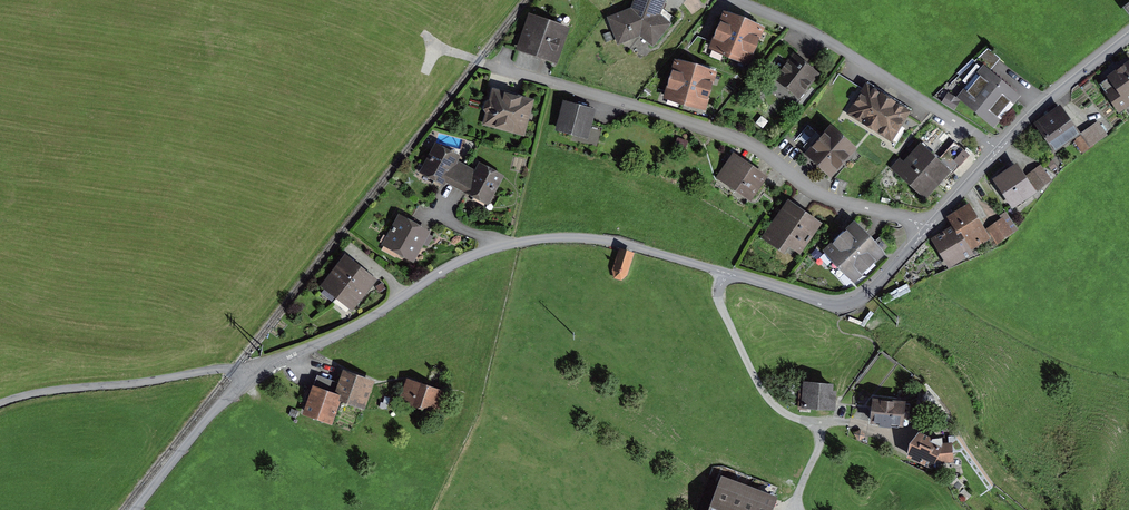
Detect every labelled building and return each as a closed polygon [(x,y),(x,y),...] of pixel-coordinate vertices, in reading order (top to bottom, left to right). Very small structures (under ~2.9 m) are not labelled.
[(634,9),(611,19),(621,42),(640,34),(654,44),(668,24),(658,16),(664,0),(637,0),(634,9)] [(725,9),(711,46),(749,61),(763,24),(725,9)] [(530,18),(520,48),(555,59),(565,30),(530,18)] [(775,77),(802,97),(822,70),(795,50),(775,77)] [(714,69),(679,59),(668,97),(704,106),(714,69)] [(1119,109),(1128,102),(1128,67),(1102,84),(1119,109)] [(962,98),(994,123),(1016,96),(984,71),(962,98)] [(847,110),(889,141),(908,116),(866,85),(847,110)] [(530,102),(494,92),(486,122),(522,131),(530,102)] [(592,112),(566,105),(559,129),(586,136),(592,112)] [(1041,129),(1054,148),(1080,130),(1068,111),(1041,129)] [(809,154),(831,174),(853,150),(831,130),(809,154)] [(425,168),(457,185),(470,159),(438,143),(425,168)] [(900,172),(928,196),(952,169),(924,144),(900,172)] [(746,202),(765,178),(738,157),(719,181),(746,202)] [(457,185),(490,201),(503,175),(470,159),(457,185)] [(1016,161),(995,177),(1015,203),(1037,187),(1016,161)] [(788,243),(799,251),(818,225),(789,205),(766,237),(783,250),(788,243)] [(960,234),(968,249),(987,239),(969,206),(949,217),(955,228),(958,235),(960,234)] [(386,245),(412,258),(426,232),(400,219),(386,245)] [(827,253),(853,278),(882,247),(857,223),(827,253)] [(970,253),(968,249),(960,234),(958,235),(955,228),(935,238),(949,265),(970,253)] [(633,253),(622,250),(615,271),(616,276),(621,278),(625,274),(633,253)] [(324,285),(337,296),(358,271),(344,260),(324,285)] [(337,296),(350,307),(371,282),(358,271),(337,296)] [(339,387),(318,379),(305,413),(330,422),(339,398),(363,407),(372,384),(344,373),(339,387)] [(805,403),(830,405),(832,382),(806,380),(805,403)] [(445,395),(408,382),(402,399),(439,412),(445,395)] [(875,400),(874,419),(905,421),(907,403),(875,400)] [(910,452),(938,464),(948,444),(920,431),(910,452)] [(713,509),(772,509),(776,500),(725,480),(713,509)]
